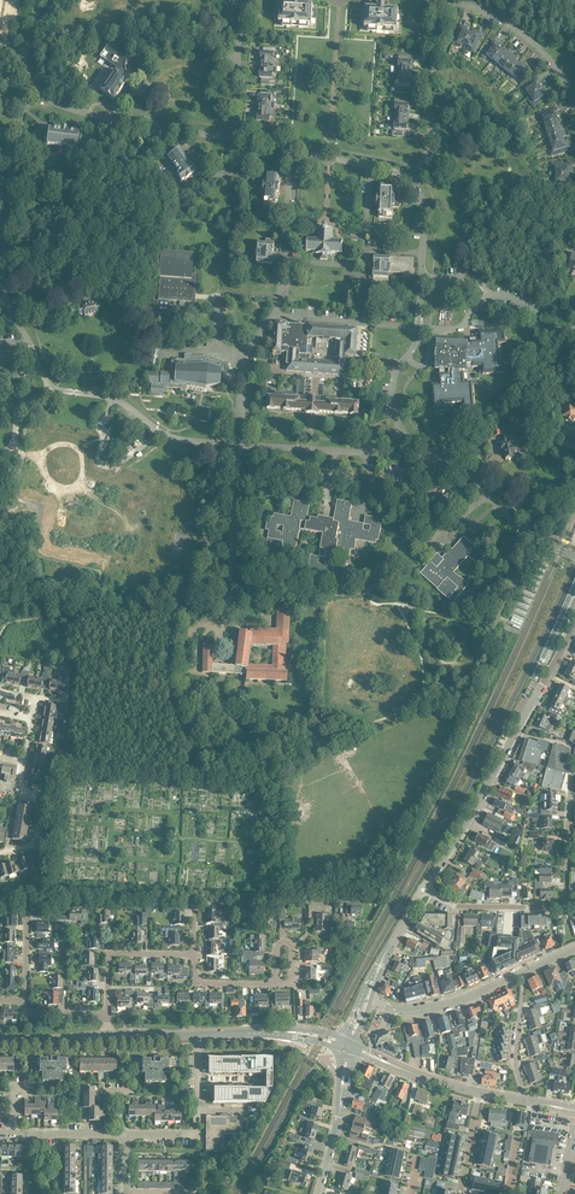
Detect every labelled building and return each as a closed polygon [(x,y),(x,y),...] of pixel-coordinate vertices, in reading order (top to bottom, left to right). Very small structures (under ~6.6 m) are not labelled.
[(274,26),(316,28),(317,5),(299,4),(299,0),(292,0),(291,3),(276,2),(274,26)] [(361,7),(360,31),(401,33),(403,10),(387,9),(387,3),(380,3),(379,8),(361,7)] [(465,45),(470,33),(467,32),(468,28),(464,27),(461,34),(458,32),(453,44),(461,47),(462,44),(465,45)] [(470,33),(465,45),(468,46),(467,49),(474,52),(479,40),(475,39),(478,32),(474,30),(473,34),(470,33)] [(493,60),(501,50),(499,48),(501,45),(497,43),(492,48),(490,46),(487,49),(490,51),(487,55),(490,58),(493,60)] [(138,48),(133,45),(129,50),(134,54),(138,48)] [(126,68),(126,66),(127,66),(130,61),(108,46),(100,58),(118,71),(117,73),(112,70),(98,90),(102,92),(101,93),(106,96),(110,99),(115,102),(119,95),(120,95),(125,88),(124,88),(128,81),(127,80),(128,78),(129,79),(131,80),(131,79),(129,78),(128,76),(127,75),(126,73),(126,70),(126,68)] [(261,59),(274,59),(274,54),(274,52),(276,52),(276,48),(263,47),(263,51),(264,51),(264,53),(261,53),(261,59)] [(503,52),(501,50),(493,60),(495,62),(498,65),(508,52),(509,52),(506,50),(504,53),(503,52)] [(514,57),(508,52),(498,65),(504,69),(514,57)] [(399,67),(411,67),(411,68),(412,62),(409,62),(409,60),(410,60),(410,56),(398,55),(398,60),(400,60),(399,61),(399,67)] [(514,57),(504,69),(507,72),(510,74),(518,63),(515,62),(514,61),(517,58),(514,56),(514,57)] [(274,59),(261,59),(261,62),(260,62),(260,66),(277,67),(277,60),(274,59)] [(520,65),(518,63),(510,74),(512,76),(512,75),(516,78),(519,74),(522,76),(524,73),(521,71),(526,65),(522,63),(520,65)] [(277,67),(260,66),(259,70),(264,70),(263,73),(273,74),(277,74),(277,67)] [(395,66),(394,74),(412,75),(412,71),(411,71),(411,67),(399,67),(395,66)] [(273,74),(263,73),(260,73),(260,78),(262,79),(262,80),(261,80),(261,84),(269,85),(269,81),(272,81),(272,79),(273,79),(273,74)] [(412,75),(394,74),(394,81),(397,81),(410,82),(410,79),(411,79),(412,75)] [(410,82),(397,81),(397,87),(398,87),(398,88),(396,88),(395,92),(408,93),(408,89),(407,89),(408,87),(410,87),(410,82)] [(530,96),(541,89),(539,87),(542,85),(540,81),(534,85),(531,82),(525,86),(527,89),(526,90),(529,94),(530,96)] [(541,89),(530,96),(532,99),(529,101),(534,108),(544,100),(542,97),(548,93),(546,89),(543,91),(541,89)] [(258,102),(271,103),(272,97),(271,97),(271,95),(268,95),(268,91),(261,91),(261,94),(261,95),(261,96),(259,96),(258,102)] [(395,110),(408,111),(409,105),(406,105),(406,103),(407,103),(407,99),(395,99),(395,103),(396,103),(396,104),(395,110)] [(271,103),(258,102),(259,102),(259,105),(257,105),(257,109),(274,110),(275,103),(271,103)] [(545,124),(557,120),(556,117),(559,116),(557,108),(553,110),(550,111),(538,114),(540,122),(544,121),(545,124)] [(274,110),(257,109),(257,113),(258,113),(258,116),(270,117),(274,117),(274,110)] [(408,111),(395,110),(392,110),(391,117),(409,118),(409,114),(408,114),(408,111)] [(270,117),(258,116),(257,122),(260,122),(259,124),(259,128),(271,128),(271,124),(269,124),(270,123),(270,117)] [(409,118),(391,117),(391,124),(395,124),(407,125),(407,122),(408,122),(409,118)] [(558,123),(557,120),(545,124),(545,127),(546,127),(547,131),(562,126),(562,123),(558,124),(558,123)] [(407,125),(395,124),(394,130),(395,130),(395,131),(393,131),(392,135),(405,136),(405,133),(404,132),(405,131),(407,131),(407,125)] [(562,126),(547,131),(543,132),(546,139),(549,138),(564,133),(562,126)] [(60,128),(60,130),(49,128),(48,132),(45,131),(44,141),(47,141),(46,144),(60,146),(59,149),(67,150),(68,147),(75,148),(75,151),(88,153),(90,138),(80,137),(78,136),(78,132),(66,131),(66,129),(66,128),(60,128)] [(564,133),(549,138),(550,142),(551,145),(564,141),(563,138),(562,137),(566,135),(565,133),(564,133)] [(564,141),(551,145),(552,147),(549,149),(551,156),(571,150),(569,147),(568,142),(565,143),(564,141)] [(187,161),(186,159),(186,158),(184,155),(183,155),(179,149),(167,157),(167,158),(165,159),(176,175),(181,182),(185,179),(185,180),(192,175),(191,174),(195,172),(191,166),(190,166),(187,161)] [(556,175),(569,175),(569,172),(572,172),(572,168),(565,168),(565,164),(552,165),(552,173),(556,173),(556,175)] [(261,183),(260,191),(265,192),(264,203),(269,204),(270,204),(275,204),(275,205),(276,200),(278,200),(278,193),(279,184),(280,177),(278,177),(278,172),(273,172),(272,172),(267,171),(266,176),(266,183),(261,183)] [(569,175),(556,175),(556,179),(552,179),(553,187),(565,186),(565,183),(573,183),(573,178),(569,178),(569,175)] [(377,205),(377,213),(379,213),(379,218),(385,218),(392,218),(392,214),(392,213),(393,207),(399,207),(399,197),(393,197),(393,190),(394,190),(393,190),(393,185),(387,185),(381,185),(380,189),(380,190),(378,189),(378,197),(377,205)] [(324,229),(323,230),(318,229),(317,237),(316,237),(314,238),(314,240),(307,239),(306,252),(313,252),(313,254),(316,254),(316,255),(320,255),(320,260),(327,261),(328,256),(332,256),(332,255),(335,255),(335,254),(342,254),(342,241),(336,241),(336,240),(334,237),(333,237),(333,230),(327,230),(326,229),(324,229)] [(273,259),(273,252),(274,252),(275,245),(274,245),(274,241),(266,240),(266,245),(259,244),(258,250),(257,250),(256,259),(258,259),(257,265),(273,266),(273,259)] [(159,278),(160,278),(158,300),(158,302),(142,301),(141,314),(168,316),(169,311),(173,311),(173,307),(169,306),(169,303),(169,301),(195,303),(197,277),(192,276),(193,255),(161,252),(159,278)] [(564,252),(562,258),(567,261),(570,254),(564,252)] [(381,257),(381,258),(374,258),(374,265),(374,272),(373,272),(373,288),(388,289),(389,273),(403,274),(402,278),(413,279),(414,259),(381,257)] [(79,316),(84,315),(84,317),(97,314),(97,312),(99,312),(98,304),(95,305),(95,303),(90,304),(90,303),(86,304),(82,305),(82,307),(78,308),(79,316)] [(400,305),(399,314),(408,315),(409,305),(400,305)] [(279,323),(275,323),(275,328),(274,328),(272,353),(273,353),(277,353),(277,355),(281,355),(281,353),(281,354),(282,354),(282,353),(287,353),(287,362),(285,362),(284,368),(285,368),(285,369),(285,371),(286,371),(302,372),(345,375),(345,374),(347,374),(347,371),(347,368),(346,368),(346,362),(345,362),(346,361),(346,357),(346,355),(356,356),(357,343),(357,337),(358,337),(358,328),(351,328),(341,327),(308,325),(288,324),(288,323),(279,323)] [(468,343),(437,341),(435,369),(449,369),(449,374),(439,375),(439,382),(441,382),(441,385),(432,386),(434,412),(445,411),(444,405),(443,405),(443,404),(464,402),(464,403),(463,403),(463,409),(474,408),(472,383),(483,382),(483,374),(508,372),(507,361),(501,362),(502,363),(500,363),(499,342),(500,342),(500,343),(506,343),(505,332),(476,334),(476,344),(473,344),(473,343),(471,343),(470,343),(470,345),(468,345),(468,343)] [(208,356),(191,357),(191,354),(184,355),(184,357),(184,360),(171,360),(171,370),(170,373),(170,376),(169,376),(169,373),(164,372),(161,372),(161,374),(158,374),(158,373),(148,372),(147,383),(151,383),(151,386),(150,394),(163,395),(163,392),(167,393),(167,388),(181,389),(180,391),(185,392),(185,391),(187,384),(205,388),(207,387),(219,385),(220,377),(223,377),(223,371),(224,365),(208,359),(208,357),(208,356)] [(297,379),(296,394),(304,395),(305,379),(297,379)] [(324,401),(324,404),(316,404),(316,399),(311,399),(311,403),(302,403),(302,400),(301,400),(301,399),(301,396),(285,395),(275,394),(275,397),(268,396),(267,410),(275,411),(276,410),(283,410),(283,412),(291,412),(292,411),(306,413),(305,415),(319,415),(319,413),(334,414),(334,415),(343,416),(343,415),(350,415),(350,416),(359,417),(360,403),(352,402),(342,401),(342,402),(326,401),(324,401)] [(567,395),(564,399),(569,403),(572,398),(567,395)] [(568,404),(564,411),(564,412),(561,417),(566,420),(565,422),(570,425),(571,423),(573,424),(574,421),(574,408),(568,404)] [(500,426),(493,427),(494,437),(502,435),(500,426)] [(502,451),(503,451),(504,451),(505,459),(520,457),(520,455),(523,455),(522,448),(519,449),(518,441),(517,442),(516,439),(510,440),(510,442),(509,443),(508,438),(502,439),(502,444),(501,444),(502,451)] [(296,548),(300,530),(323,534),(320,550),(319,557),(311,556),(308,569),(313,570),(312,574),(329,577),(329,575),(333,575),(336,555),(338,556),(341,557),(342,555),(349,556),(351,550),(354,551),(356,543),(355,543),(356,540),(376,544),(376,540),(378,541),(382,524),(378,523),(378,519),(365,516),(364,524),(349,521),(352,503),(337,501),(334,520),(318,517),(318,520),(307,518),(310,504),(294,501),(291,517),(274,514),(274,518),(272,517),(271,523),(267,522),(266,530),(269,531),(268,539),(267,544),(288,548),(288,551),(293,552),(294,548),(296,548)] [(178,521),(176,534),(187,535),(188,523),(178,521)] [(442,558),(441,557),(437,554),(430,562),(420,573),(437,589),(448,599),(449,599),(453,602),(457,598),(469,584),(460,576),(459,577),(454,572),(468,556),(478,565),(484,557),(484,552),(478,547),(477,548),(464,536),(459,542),(455,547),(448,554),(446,553),(442,558)] [(427,550),(422,555),(427,559),(431,554),(427,550)] [(539,584),(544,570),(536,567),(532,576),(530,580),(539,584)] [(202,643),(201,671),(243,673),(243,679),(286,680),(286,671),(288,607),(276,607),(275,629),(248,628),(248,632),(232,632),(231,663),(211,663),(211,644),(202,643)] [(12,685),(14,671),(10,670),(10,669),(9,668),(3,667),(2,676),(6,677),(5,684),(12,685)] [(26,667),(26,668),(26,671),(24,679),(28,679),(26,687),(34,689),(36,678),(29,676),(30,672),(29,672),(29,668),(26,667)] [(18,672),(14,671),(12,685),(19,686),(21,678),(24,679),(26,671),(26,668),(25,668),(25,669),(22,668),(21,675),(17,675),(18,672)] [(452,668),(443,670),(445,678),(454,676),(452,668)] [(568,669),(565,676),(570,678),(569,680),(573,682),(574,680),(574,681),(574,672),(568,669)] [(42,679),(36,678),(34,689),(41,690),(45,690),(47,675),(48,670),(44,670),(42,679)] [(439,675),(433,671),(430,676),(436,680),(439,675)] [(51,676),(47,675),(45,690),(48,691),(56,692),(58,681),(50,680),(51,676)] [(58,681),(56,692),(63,694),(64,685),(68,686),(69,679),(64,678),(64,682),(58,681)] [(557,692),(566,697),(570,690),(560,685),(557,692)] [(557,692),(553,699),(562,704),(565,705),(566,703),(564,702),(566,697),(557,692)] [(562,704),(553,699),(549,707),(553,709),(551,713),(566,717),(568,712),(560,709),(562,704)] [(44,711),(55,713),(59,714),(60,707),(56,706),(57,703),(49,702),(48,705),(40,704),(40,707),(45,707),(44,711)] [(38,714),(38,717),(54,719),(55,713),(44,711),(44,715),(38,714)] [(540,715),(538,720),(549,725),(551,720),(548,719),(548,718),(540,715)] [(54,719),(38,717),(37,719),(43,720),(42,724),(53,726),(54,719)] [(549,725),(538,720),(535,726),(543,730),(543,729),(545,730),(545,731),(549,733),(552,727),(548,726),(549,725)] [(12,727),(11,737),(17,738),(19,728),(15,727),(16,721),(13,721),(13,725),(12,727)] [(42,724),(41,731),(52,732),(53,726),(42,724)] [(12,727),(6,726),(4,736),(11,737),(12,727)] [(19,728),(17,738),(24,739),(25,729),(19,728)] [(570,728),(566,740),(573,743),(574,737),(574,730),(570,728)] [(52,732),(41,731),(40,737),(51,739),(52,732)] [(51,739),(40,737),(40,741),(34,740),(34,743),(50,745),(51,739)] [(544,781),(542,786),(561,792),(566,773),(567,774),(568,774),(569,749),(568,749),(553,745),(549,744),(550,743),(539,741),(538,743),(526,739),(526,740),(519,761),(524,762),(537,766),(547,768),(544,781)] [(30,749),(30,751),(46,754),(47,747),(37,746),(36,750),(30,749)] [(196,747),(188,748),(189,757),(197,755),(196,747)] [(46,754),(30,751),(30,754),(35,755),(35,759),(45,760),(46,754)] [(28,762),(28,764),(44,767),(45,767),(46,767),(47,766),(48,764),(48,763),(47,761),(46,761),(45,760),(35,759),(34,761),(33,761),(32,762),(28,762)] [(513,768),(523,774),(525,770),(528,771),(528,770),(532,772),(533,770),(534,771),(537,766),(524,763),(521,767),(516,764),(513,768)] [(44,767),(28,764),(27,767),(31,767),(30,769),(33,769),(32,772),(43,773),(44,767)] [(4,795),(5,793),(11,794),(13,784),(14,784),(15,777),(17,767),(3,765),(2,768),(1,775),(5,776),(4,782),(6,783),(6,785),(0,784),(0,795),(4,795)] [(512,770),(510,774),(520,780),(521,780),(522,777),(521,776),(523,774),(513,768),(513,769),(515,770),(514,771),(512,770)] [(46,774),(43,773),(32,772),(31,778),(45,780),(46,774)] [(520,780),(510,774),(510,775),(510,774),(507,779),(505,783),(515,788),(514,790),(526,795),(527,790),(516,786),(517,784),(517,785),(520,780)] [(507,800),(506,802),(512,805),(514,800),(510,798),(513,792),(501,788),(498,796),(502,798),(507,800)] [(544,802),(556,803),(556,794),(549,794),(549,791),(540,790),(540,794),(544,795),(544,802)] [(496,800),(493,805),(506,812),(512,815),(515,809),(496,800)] [(556,803),(544,802),(543,807),(540,807),(540,814),(549,814),(549,811),(556,811),(556,803)] [(18,805),(16,813),(30,815),(31,812),(31,808),(18,805)] [(16,813),(15,820),(29,822),(30,818),(30,815),(16,813)] [(486,816),(484,819),(505,829),(508,824),(510,825),(512,822),(504,818),(502,821),(488,814),(487,816),(486,816)] [(550,831),(550,829),(554,829),(554,821),(549,821),(549,816),(539,816),(539,815),(528,815),(528,817),(534,819),(534,821),(539,821),(541,821),(541,829),(545,829),(545,831),(550,831)] [(505,829),(484,819),(483,822),(484,823),(483,825),(496,832),(495,835),(503,839),(505,836),(502,835),(505,829)] [(15,820),(14,826),(28,828),(29,825),(29,822),(15,820)] [(14,826),(13,833),(27,835),(27,832),(28,828),(14,826)] [(26,842),(26,838),(27,835),(13,833),(12,840),(26,842)] [(476,841),(475,842),(485,847),(488,848),(492,841),(489,839),(489,838),(485,836),(484,837),(479,834),(477,837),(476,838),(475,840),(476,841)] [(517,837),(513,844),(518,846),(522,839),(517,837)] [(539,841),(539,849),(543,850),(542,851),(551,851),(551,846),(553,846),(553,841),(539,841)] [(469,852),(467,855),(482,863),(485,865),(488,860),(481,856),(480,857),(477,856),(479,853),(471,849),(471,850),(470,849),(468,852),(469,852)] [(34,855),(27,857),(30,869),(37,867),(37,866),(39,866),(40,863),(39,861),(37,854),(34,855)] [(482,863),(467,855),(464,862),(472,866),(474,863),(481,866),(482,863)] [(563,866),(563,856),(553,857),(554,867),(563,866)] [(19,859),(16,860),(16,861),(19,873),(22,872),(22,871),(30,869),(27,857),(19,859)] [(13,862),(6,864),(9,876),(16,874),(17,878),(20,877),(19,873),(16,861),(13,862)] [(1,879),(1,878),(9,876),(6,864),(0,865),(0,879),(1,879)] [(540,874),(540,875),(551,875),(551,867),(537,867),(537,869),(535,869),(535,874),(540,874)] [(472,868),(470,874),(481,879),(484,873),(472,868)] [(456,878),(454,880),(463,885),(465,886),(468,887),(468,888),(470,884),(465,882),(467,879),(459,874),(458,874),(457,875),(456,875),(455,877),(456,878)] [(535,882),(535,886),(543,886),(543,883),(551,883),(551,875),(540,875),(539,882),(535,882)] [(501,897),(511,897),(511,892),(517,892),(517,882),(518,882),(519,879),(516,879),(516,882),(508,882),(508,886),(501,886),(501,897)] [(454,880),(450,887),(455,890),(456,890),(455,892),(461,895),(464,889),(464,888),(465,886),(463,885),(454,880)] [(501,897),(501,886),(501,887),(493,886),(493,882),(484,882),(484,892),(489,892),(489,898),(501,898),(501,897)] [(543,886),(535,886),(535,890),(541,890),(541,898),(543,898),(543,900),(549,900),(549,898),(551,898),(551,890),(543,890),(543,886)] [(532,888),(523,888),(523,900),(532,900),(532,888)] [(348,905),(347,915),(352,916),(352,915),(361,916),(362,908),(353,907),(353,905),(348,905)] [(279,923),(280,923),(284,923),(284,929),(300,930),(300,919),(295,919),(295,917),(291,917),(291,919),(284,919),(285,913),(285,906),(284,906),(279,906),(279,913),(279,923)] [(216,923),(221,923),(221,918),(218,918),(218,914),(217,915),(217,912),(224,912),(225,907),(212,907),(212,911),(207,911),(207,924),(211,924),(216,924),(216,923)] [(108,924),(109,924),(109,916),(114,916),(114,908),(107,908),(107,912),(100,912),(99,924),(100,924),(100,929),(108,929),(108,924)] [(151,918),(151,908),(147,908),(147,914),(137,914),(136,926),(138,926),(147,926),(147,918),(151,918)] [(178,913),(178,909),(169,909),(169,913),(174,913),(174,925),(184,926),(184,913),(178,913)] [(81,911),(69,910),(69,916),(67,916),(56,916),(56,920),(81,921),(81,925),(88,925),(88,921),(88,910),(82,910),(82,911),(81,911)] [(6,930),(14,931),(15,931),(15,927),(16,927),(16,914),(6,914),(6,927),(6,930)] [(444,916),(425,915),(421,923),(420,922),(420,923),(416,929),(416,930),(418,931),(417,933),(446,951),(454,937),(454,929),(455,929),(455,916),(454,916),(453,916),(452,916),(452,915),(452,916),(444,916),(444,915),(444,916)] [(316,916),(316,923),(317,923),(317,931),(327,931),(327,916),(316,916)] [(464,916),(463,926),(478,926),(478,916),(464,916)] [(521,929),(520,939),(520,951),(519,959),(521,962),(541,954),(531,932),(540,932),(540,930),(547,930),(547,916),(539,916),(540,918),(522,918),(522,929),(521,929)] [(478,926),(478,937),(482,937),(482,928),(482,926),(487,926),(487,928),(494,928),(493,917),(490,917),(482,917),(482,918),(479,918),(480,926),(478,926)] [(263,918),(263,929),(272,929),(272,928),(276,928),(276,918),(263,918)] [(37,922),(36,932),(49,932),(49,922),(37,922)] [(216,924),(211,924),(211,928),(209,928),(208,940),(212,940),(219,940),(219,932),(223,932),(223,923),(221,923),(216,923),(216,924)] [(147,926),(138,926),(138,932),(132,932),(132,944),(142,944),(142,937),(146,937),(147,926)] [(165,929),(165,932),(165,938),(169,938),(169,945),(179,945),(180,929),(165,929)] [(14,931),(6,930),(4,930),(4,943),(7,943),(7,947),(13,947),(15,947),(15,943),(14,943),(14,931)] [(99,932),(89,932),(89,937),(89,949),(81,949),(81,953),(84,953),(93,953),(93,949),(99,949),(99,937),(99,932)] [(546,939),(542,941),(546,949),(555,946),(554,945),(555,944),(556,943),(555,941),(554,941),(552,941),(551,937),(553,936),(551,932),(544,935),(546,939)] [(486,948),(494,949),(496,933),(489,933),(486,948)] [(244,957),(256,957),(258,957),(258,952),(264,952),(264,937),(254,936),(254,941),(251,941),(251,945),(254,945),(253,952),(242,952),(242,957),(244,957)] [(517,955),(519,938),(519,937),(512,937),(510,937),(497,936),(496,936),(494,949),(491,965),(496,974),(519,963),(517,959),(517,955)] [(42,941),(42,948),(44,948),(46,948),(47,948),(50,949),(54,949),(54,938),(45,938),(45,939),(42,939),(42,941)] [(410,939),(407,945),(415,950),(418,946),(420,947),(422,944),(419,942),(420,941),(416,939),(415,940),(414,940),(413,941),(410,939)] [(219,940),(212,940),(212,944),(206,944),(206,956),(214,956),(216,956),(216,944),(222,944),(222,940),(219,940)] [(62,952),(69,954),(71,947),(64,945),(62,952)] [(13,947),(7,947),(2,947),(2,959),(5,959),(5,963),(13,963),(13,959),(12,959),(13,947)] [(305,953),(304,953),(304,957),(305,957),(305,962),(318,962),(318,955),(321,955),(321,948),(314,948),(314,952),(305,951),(305,953)] [(84,954),(84,966),(81,966),(81,970),(88,970),(92,970),(92,966),(94,966),(94,954),(93,954),(84,954)] [(39,955),(39,972),(48,972),(48,965),(51,965),(51,955),(47,955),(40,955),(39,955)] [(216,956),(214,956),(214,960),(208,960),(208,972),(218,972),(218,961),(224,961),(224,956),(216,956)] [(256,957),(244,957),(244,964),(249,964),(249,974),(264,974),(264,962),(256,962),(256,957)] [(439,957),(433,958),(434,960),(435,968),(450,966),(449,957),(439,957)] [(434,960),(433,958),(420,959),(421,968),(426,967),(425,960),(434,960)] [(414,963),(412,966),(412,967),(412,969),(421,968),(420,959),(416,959),(414,963)] [(397,962),(393,971),(398,974),(401,969),(404,971),(409,963),(403,960),(400,964),(397,962)] [(564,965),(567,973),(572,971),(574,977),(574,965),(573,962),(572,962),(570,962),(570,963),(564,965)] [(13,963),(5,963),(5,967),(5,990),(18,990),(18,982),(15,982),(15,968),(13,968),(13,963)] [(135,976),(135,969),(131,969),(131,964),(119,963),(118,974),(130,974),(130,980),(133,980),(135,980),(135,976)] [(151,966),(151,971),(151,974),(160,974),(160,978),(167,979),(167,976),(167,970),(163,970),(163,964),(151,964),(151,966)] [(485,964),(476,968),(482,980),(489,977),(486,971),(488,970),(485,964)] [(135,969),(135,976),(146,976),(147,976),(147,971),(147,966),(135,965),(135,969)] [(167,970),(167,976),(176,976),(176,978),(178,979),(183,980),(185,978),(185,977),(188,977),(188,968),(179,968),(180,966),(167,966),(167,970)] [(305,969),(304,980),(311,980),(311,983),(315,983),(316,969),(305,969)] [(466,973),(464,974),(464,975),(466,981),(468,986),(480,982),(477,976),(474,970),(471,971),(470,969),(466,971),(466,973)] [(550,987),(557,984),(558,988),(556,989),(558,993),(561,993),(562,991),(564,990),(564,988),(565,987),(565,986),(567,981),(567,979),(565,974),(559,977),(558,974),(555,969),(550,972),(550,971),(546,972),(547,973),(545,974),(549,982),(548,982),(550,987)] [(84,982),(84,986),(92,986),(92,982),(98,982),(98,970),(92,970),(88,970),(88,982),(84,982)] [(52,977),(52,989),(62,989),(63,981),(67,981),(67,973),(62,973),(62,977),(52,977)] [(462,973),(455,976),(459,989),(462,988),(465,987),(466,986),(463,977),(462,973)] [(453,984),(452,982),(452,979),(451,978),(451,975),(448,976),(448,974),(444,975),(446,983),(441,985),(444,994),(453,991),(455,990),(453,984)] [(427,981),(425,982),(428,995),(431,994),(431,997),(432,997),(433,998),(437,996),(438,995),(438,993),(440,992),(437,979),(434,979),(434,976),(427,978),(427,981)] [(459,989),(455,976),(451,977),(453,981),(453,982),(452,982),(453,984),(455,990),(458,989),(459,989)] [(411,989),(404,991),(406,996),(407,1003),(427,998),(425,993),(423,983),(422,982),(421,977),(413,979),(414,983),(410,985),(411,989)] [(538,977),(528,982),(533,991),(543,987),(538,977)] [(390,992),(393,993),(394,990),(389,986),(390,984),(387,982),(385,985),(385,984),(380,993),(388,997),(389,994),(390,992)] [(406,996),(404,991),(403,987),(395,983),(392,987),(400,991),(401,997),(406,996)] [(92,986),(84,986),(84,990),(83,990),(83,995),(87,995),(87,996),(88,997),(88,1002),(98,1003),(98,991),(92,990),(92,986)] [(62,989),(52,989),(52,991),(44,991),(44,996),(48,996),(48,1005),(58,1005),(58,997),(62,997),(62,989)] [(512,1007),(516,1005),(513,1000),(514,1000),(510,990),(505,993),(509,1001),(511,1007),(512,1007)] [(137,993),(137,1004),(149,1004),(149,1008),(153,1008),(153,995),(149,995),(149,994),(137,993)] [(193,1003),(193,995),(189,995),(189,993),(177,993),(176,1003),(185,1003),(185,1006),(186,1007),(188,1007),(188,1009),(193,1009),(193,1003)] [(193,993),(193,995),(193,1003),(205,1003),(205,1008),(209,1008),(209,1003),(209,999),(205,999),(205,993),(193,993)] [(209,999),(209,1003),(221,1004),(221,1008),(226,1008),(226,1000),(222,1000),(222,994),(209,993),(209,999)] [(509,1001),(505,993),(500,996),(506,1010),(508,1009),(506,1005),(505,1006),(504,1003),(509,1001)] [(157,994),(157,1004),(169,1004),(169,994),(157,994)] [(272,1012),(278,1012),(278,1006),(288,1006),(288,995),(275,996),(275,1002),(272,1002),(272,1012)] [(546,995),(534,999),(536,1005),(537,1004),(538,1009),(545,1006),(544,1003),(548,1002),(546,995)] [(254,1004),(250,1004),(250,1014),(258,1014),(257,1007),(267,1006),(267,996),(254,996),(254,1004)] [(506,1010),(500,996),(494,998),(497,1007),(502,1005),(503,1007),(502,1007),(504,1011),(506,1010)] [(129,1008),(129,999),(130,998),(118,998),(117,1007),(129,1008)] [(497,1007),(494,998),(493,998),(488,1000),(493,1010),(494,1009),(496,1014),(500,1012),(497,1007)] [(238,1000),(231,1001),(231,1007),(235,1007),(235,1017),(236,1017),(236,1018),(239,1018),(239,1017),(245,1017),(245,1008),(244,1008),(244,1004),(244,1001),(238,1001),(238,1000)] [(304,1007),(305,1007),(305,1017),(312,1017),(313,1008),(312,1008),(312,1006),(310,1006),(310,1001),(305,1001),(304,1007)] [(470,1025),(476,1023),(475,1021),(476,1021),(475,1018),(477,1017),(475,1013),(480,1011),(479,1006),(474,1008),(467,1011),(471,1019),(468,1020),(470,1025)] [(529,1021),(539,1018),(536,1009),(526,1012),(529,1021)] [(3,1011),(3,1020),(16,1020),(17,1011),(3,1011)] [(453,1028),(464,1025),(464,1024),(461,1013),(450,1016),(453,1028)] [(447,1017),(438,1020),(441,1030),(440,1030),(441,1034),(450,1031),(449,1028),(450,1027),(447,1017)] [(542,1027),(539,1018),(529,1021),(532,1030),(536,1029),(537,1032),(544,1030),(543,1026),(542,1027)] [(422,1047),(428,1046),(437,1043),(434,1031),(431,1022),(419,1025),(418,1025),(422,1039),(422,1047)] [(476,1023),(470,1025),(469,1026),(470,1028),(471,1031),(477,1029),(478,1029),(476,1023)] [(482,1023),(480,1030),(480,1032),(487,1033),(488,1024),(482,1023)] [(422,1039),(418,1025),(404,1028),(407,1038),(408,1044),(413,1043),(415,1059),(422,1059),(422,1057),(422,1052),(422,1047),(422,1039)] [(464,1025),(453,1028),(453,1035),(457,1049),(467,1048),(460,1049),(457,1038),(460,1037),(459,1035),(460,1033),(462,1033),(461,1029),(465,1028),(464,1025)] [(500,1037),(508,1036),(511,1035),(508,1027),(498,1030),(500,1037)] [(471,1031),(470,1028),(468,1029),(470,1047),(473,1047),(477,1048),(479,1038),(480,1039),(481,1033),(480,1033),(480,1032),(480,1030),(477,1029),(471,1031)] [(549,1033),(548,1029),(544,1030),(537,1032),(533,1033),(535,1036),(535,1037),(541,1035),(549,1033)] [(395,1047),(396,1045),(393,1044),(390,1032),(383,1034),(386,1043),(388,1043),(389,1045),(390,1046),(391,1045),(395,1047)] [(386,1043),(383,1034),(374,1036),(373,1039),(375,1042),(376,1042),(377,1045),(381,1044),(382,1047),(385,1046),(384,1049),(382,1048),(381,1048),(381,1049),(378,1048),(377,1049),(387,1054),(388,1051),(390,1046),(389,1045),(388,1043),(386,1043)] [(457,1049),(453,1035),(447,1036),(451,1051),(457,1049)] [(544,1043),(541,1035),(535,1037),(535,1036),(525,1039),(524,1040),(524,1041),(525,1043),(526,1045),(526,1044),(527,1044),(528,1048),(538,1045),(544,1043)] [(507,1044),(510,1043),(508,1036),(500,1037),(497,1038),(499,1045),(507,1044)] [(570,1043),(566,1042),(566,1041),(561,1041),(556,1040),(555,1043),(560,1044),(560,1045),(565,1045),(564,1047),(562,1046),(561,1051),(569,1052),(569,1051),(574,1052),(574,1043),(570,1043)] [(498,1053),(506,1052),(509,1051),(507,1044),(499,1045),(496,1046),(498,1053)] [(391,1045),(390,1046),(388,1051),(397,1054),(400,1047),(396,1045),(395,1047),(391,1045)] [(535,1056),(537,1059),(543,1057),(542,1053),(541,1054),(538,1045),(528,1048),(530,1052),(528,1053),(528,1054),(529,1056),(530,1057),(531,1057),(535,1056)] [(467,1048),(457,1049),(457,1051),(457,1056),(468,1055),(467,1048)] [(457,1056),(457,1051),(452,1051),(452,1058),(444,1056),(442,1064),(443,1065),(441,1069),(451,1071),(453,1063),(457,1063),(457,1056)] [(507,1055),(506,1052),(498,1053),(495,1054),(498,1062),(508,1059),(507,1055)] [(464,1075),(464,1077),(468,1078),(468,1076),(469,1076),(471,1066),(474,1067),(476,1054),(472,1054),(472,1059),(468,1059),(462,1058),(461,1074),(464,1075)] [(51,1059),(36,1059),(36,1066),(39,1066),(39,1073),(42,1073),(42,1084),(49,1084),(49,1082),(63,1082),(63,1073),(66,1073),(66,1067),(69,1067),(69,1059),(58,1059),(58,1055),(51,1055),(51,1059)] [(569,1055),(568,1060),(566,1070),(566,1074),(565,1074),(564,1077),(568,1078),(568,1075),(572,1075),(572,1070),(572,1069),(572,1068),(573,1068),(574,1057),(574,1056),(569,1055)] [(139,1060),(139,1067),(141,1067),(141,1074),(145,1074),(145,1085),(152,1085),(152,1083),(165,1083),(165,1074),(169,1074),(169,1067),(172,1067),(172,1060),(160,1060),(161,1056),(154,1056),(154,1060),(139,1060)] [(4,1071),(13,1072),(13,1064),(13,1059),(6,1059),(6,1057),(4,1057),(4,1064),(4,1071)] [(89,1064),(89,1057),(87,1057),(87,1059),(80,1059),(80,1064),(80,1072),(89,1072),(89,1064)] [(97,1064),(97,1059),(91,1059),(91,1057),(89,1057),(89,1064),(89,1072),(97,1072),(97,1064)] [(266,1090),(214,1089),(214,1103),(265,1103),(271,1089),(271,1059),(259,1059),(220,1058),(208,1057),(209,1073),(241,1074),(241,1072),(259,1072),(259,1071),(266,1071),(266,1090)] [(541,1071),(538,1062),(545,1060),(543,1057),(537,1059),(538,1062),(535,1063),(525,1066),(525,1067),(524,1067),(524,1068),(524,1070),(525,1071),(526,1071),(528,1075),(538,1072),(541,1071)] [(107,1064),(107,1058),(105,1058),(105,1059),(97,1059),(97,1064),(97,1072),(107,1072),(107,1064)] [(116,1072),(116,1064),(116,1059),(109,1059),(109,1058),(107,1058),(107,1064),(107,1072),(116,1072)] [(366,1067),(361,1076),(365,1078),(363,1082),(364,1082),(362,1086),(369,1090),(373,1082),(370,1081),(373,1075),(371,1074),(373,1070),(366,1067)] [(559,1076),(560,1076),(561,1070),(557,1069),(553,1068),(551,1068),(550,1072),(550,1074),(559,1076)] [(491,1070),(486,1070),(485,1074),(489,1074),(489,1077),(483,1076),(482,1084),(489,1086),(491,1070)] [(496,1071),(491,1070),(489,1086),(496,1087),(497,1078),(492,1077),(492,1075),(496,1075),(496,1072),(496,1071)] [(540,1081),(538,1072),(528,1075),(531,1084),(535,1083),(536,1086),(543,1084),(542,1080),(540,1081)] [(378,1088),(371,1100),(376,1103),(378,1098),(389,1077),(386,1075),(385,1077),(382,1076),(376,1087),(378,1088)] [(564,1077),(560,1076),(559,1082),(555,1081),(554,1091),(561,1092),(563,1083),(564,1077)] [(394,1079),(389,1077),(378,1098),(383,1101),(386,1101),(386,1097),(387,1094),(387,1093),(388,1090),(389,1090),(390,1088),(391,1089),(393,1084),(392,1084),(394,1079)] [(563,1083),(561,1092),(569,1094),(570,1084),(563,1083)] [(409,1087),(401,1084),(395,1096),(403,1100),(404,1096),(404,1097),(409,1087)] [(418,1090),(415,1100),(419,1101),(419,1103),(426,1106),(429,1098),(427,1098),(428,1094),(418,1090)] [(366,1098),(364,1103),(362,1111),(366,1112),(367,1108),(373,1110),(373,1112),(378,1114),(379,1110),(375,1106),(377,1103),(376,1103),(371,1100),(366,1098)] [(362,1111),(364,1103),(355,1100),(352,1108),(362,1111)] [(470,1105),(465,1104),(465,1103),(460,1101),(459,1103),(454,1102),(452,1112),(458,1114),(468,1116),(470,1105)] [(413,1113),(421,1116),(424,1108),(415,1105),(413,1113)] [(311,1115),(314,1116),(314,1118),(319,1120),(319,1118),(320,1118),(322,1110),(315,1108),(313,1108),(312,1112),(309,1111),(308,1115),(311,1115)] [(491,1123),(491,1127),(502,1127),(502,1124),(505,1124),(506,1112),(490,1111),(489,1122),(491,1123)] [(526,1114),(524,1114),(524,1113),(520,1112),(520,1113),(518,1113),(516,1126),(524,1128),(523,1130),(527,1131),(528,1124),(525,1124),(526,1114)] [(242,1121),(237,1121),(230,1121),(230,1117),(206,1117),(206,1152),(224,1152),(224,1134),(241,1134),(242,1121)] [(428,1117),(425,1125),(434,1128),(436,1119),(428,1117)] [(353,1127),(364,1130),(365,1126),(371,1128),(373,1121),(365,1119),(364,1122),(355,1120),(353,1127)] [(396,1125),(384,1120),(383,1124),(395,1129),(396,1125)] [(318,1126),(306,1123),(305,1128),(301,1127),(301,1128),(316,1132),(318,1126)] [(447,1129),(459,1131),(460,1126),(448,1123),(447,1129)] [(424,1139),(426,1131),(406,1126),(404,1135),(407,1135),(424,1139)] [(364,1130),(353,1127),(351,1135),(359,1137),(358,1141),(367,1143),(368,1139),(369,1136),(363,1134),(364,1130)] [(316,1132),(301,1128),(299,1133),(303,1134),(302,1138),(313,1141),(316,1132)] [(533,1140),(529,1163),(550,1167),(554,1143),(556,1144),(557,1136),(533,1132),(531,1140),(533,1140)] [(395,1133),(393,1143),(403,1145),(404,1141),(403,1141),(404,1136),(399,1135),(398,1134),(399,1134),(395,1133)] [(483,1139),(498,1142),(499,1136),(492,1134),(486,1133),(485,1133),(483,1139)] [(434,1134),(433,1140),(441,1142),(443,1136),(442,1136),(442,1134),(439,1134),(439,1135),(434,1134)] [(447,1142),(462,1145),(462,1143),(463,1138),(448,1135),(447,1142)] [(483,1139),(481,1146),(482,1146),(495,1149),(496,1149),(498,1142),(483,1139)] [(431,1140),(430,1140),(430,1145),(427,1145),(426,1149),(437,1151),(438,1146),(440,1147),(441,1143),(431,1140)] [(462,1145),(447,1142),(445,1149),(460,1152),(461,1147),(462,1145)] [(64,1153),(75,1153),(75,1147),(75,1143),(70,1144),(70,1147),(64,1147),(64,1153)] [(101,1153),(101,1154),(112,1154),(112,1146),(111,1146),(111,1144),(110,1143),(107,1143),(106,1143),(106,1146),(101,1146),(101,1150),(99,1150),(99,1153),(101,1153)] [(359,1144),(358,1149),(360,1150),(359,1150),(368,1153),(369,1153),(376,1155),(377,1150),(370,1148),(359,1144)] [(22,1145),(15,1145),(15,1157),(21,1157),(21,1160),(25,1160),(25,1151),(21,1151),(22,1145)] [(348,1146),(345,1154),(354,1157),(354,1156),(357,1157),(358,1154),(359,1150),(360,1150),(358,1149),(348,1146)] [(482,1146),(480,1152),(492,1155),(494,1155),(495,1149),(482,1146)] [(304,1147),(302,1153),(312,1155),(313,1150),(304,1147)] [(460,1152),(445,1149),(444,1155),(459,1158),(460,1156),(459,1156),(460,1152)] [(392,1150),(391,1157),(403,1159),(404,1153),(392,1150)] [(480,1152),(479,1159),(491,1161),(492,1155),(480,1152)] [(312,1155),(302,1153),(299,1162),(309,1164),(312,1155)] [(354,1157),(345,1154),(344,1159),(345,1159),(343,1166),(351,1168),(354,1157),(357,1158),(357,1157),(354,1156),(354,1157)] [(459,1158),(444,1155),(442,1162),(458,1165),(458,1161),(459,1161),(459,1158)] [(391,1157),(390,1163),(401,1166),(403,1159),(391,1157)] [(289,1170),(291,1163),(277,1158),(274,1169),(281,1171),(282,1168),(289,1170)] [(479,1159),(478,1165),(491,1168),(492,1161),(491,1161),(479,1159)] [(442,1162),(441,1169),(456,1172),(457,1170),(458,1165),(442,1162)] [(390,1163),(388,1170),(400,1172),(401,1166),(390,1163)] [(456,1172),(441,1169),(440,1176),(455,1179),(456,1174),(456,1172)] [(400,1172),(388,1170),(387,1176),(398,1179),(400,1172)] [(292,1172),(290,1177),(295,1179),(294,1182),(303,1185),(306,1175),(296,1173),(296,1174),(292,1172)] [(340,1180),(337,1188),(348,1191),(352,1177),(341,1174),(339,1179),(340,1180)] [(370,1178),(368,1178),(363,1176),(357,1174),(355,1179),(368,1183),(370,1178)] [(547,1190),(542,1189),(542,1188),(542,1187),(541,1184),(540,1184),(541,1179),(532,1177),(530,1187),(532,1188),(531,1192),(535,1192),(535,1193),(546,1193),(547,1190)] [(482,1179),(475,1178),(473,1189),(479,1191),(482,1179)] [(488,1180),(482,1179),(479,1191),(486,1192),(488,1180)] [(495,1182),(488,1180),(486,1192),(492,1193),(495,1182)] [(385,1188),(397,1191),(398,1184),(386,1182),(385,1188)] [(495,1182),(492,1193),(494,1193),(499,1193),(501,1183),(495,1182)] [(453,1192),(443,1189),(444,1186),(437,1185),(436,1189),(437,1190),(436,1193),(453,1193),(453,1192)]
